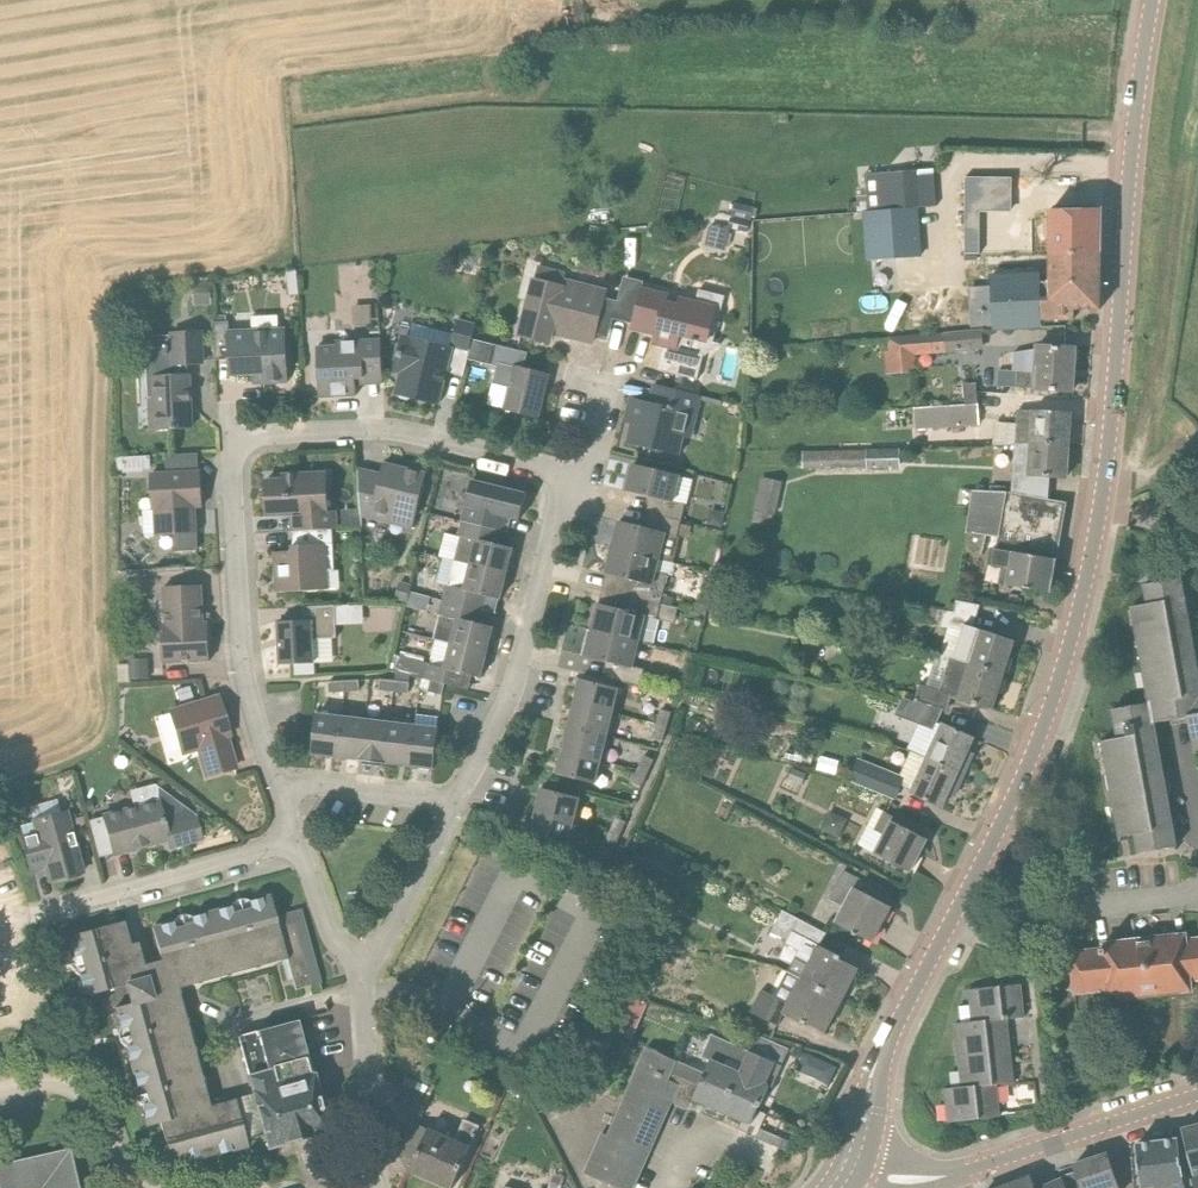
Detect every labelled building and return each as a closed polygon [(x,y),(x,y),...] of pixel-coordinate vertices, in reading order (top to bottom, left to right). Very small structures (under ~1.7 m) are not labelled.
[(866,178),(868,211),(915,207),(937,206),(935,175),(866,178)] [(966,212),(980,212),(1012,212),(1012,178),(966,178),(966,212)] [(752,220),(754,208),(734,204),(731,216),(744,219),(751,221),(752,220)] [(915,207),(868,211),(867,211),(870,259),(919,256),(915,207)] [(1050,259),(1101,259),(1102,209),(1078,209),(1051,209),(1050,259)] [(980,212),(966,212),(966,226),(980,226),(980,212)] [(751,221),(744,219),(742,229),(751,229),(752,221),(751,221)] [(980,226),(966,226),(966,240),(980,240),(980,226)] [(724,250),(729,230),(713,227),(708,247),(724,250)] [(751,248),(751,230),(741,229),(740,249),(751,248)] [(980,254),(980,240),(966,240),(966,254),(980,254)] [(1101,310),(1101,259),(1050,259),(1050,282),(1042,281),(1042,274),(993,276),(996,330),(1044,327),(1042,321),(1075,321),(1077,309),(1101,310)] [(607,290),(565,278),(567,272),(539,264),(536,277),(532,276),(517,334),(549,342),(552,332),(593,342),(599,319),(607,290)] [(287,272),(289,286),(298,285),(296,271),(287,272)] [(212,305),(211,286),(211,283),(205,283),(194,283),(194,287),(195,305),(212,305)] [(680,304),(667,301),(668,295),(643,289),(633,329),(666,337),(658,370),(698,380),(704,356),(721,344),(721,343),(714,342),(726,296),(699,289),(696,302),(681,298),(680,304)] [(126,297),(127,308),(137,307),(137,296),(126,297)] [(468,359),(473,339),(477,325),(459,320),(451,348),(404,335),(401,349),(395,372),(401,373),(396,393),(399,394),(401,398),(412,397),(439,404),(448,370),(464,374),(468,359)] [(287,358),(287,328),(229,331),(229,322),(216,322),(217,359),(231,359),(231,375),(264,374),(265,383),(288,382),(287,358)] [(203,363),(202,339),(202,330),(173,332),(173,334),(146,336),(149,398),(157,398),(158,429),(168,428),(192,427),(190,375),(189,376),(188,364),(203,363)] [(935,334),(937,353),(984,350),(983,330),(935,334)] [(918,373),(916,355),(915,335),(888,337),(889,351),(886,351),(888,375),(918,373)] [(383,377),(382,353),(381,339),(340,342),(341,346),(318,347),(319,373),(320,397),(357,395),(356,378),(383,377)] [(528,353),(496,345),(473,339),(468,359),(491,365),(492,362),(515,368),(510,386),(504,409),(539,417),(550,375),(527,369),(524,369),(528,353)] [(1076,348),(1052,347),(1037,346),(1037,349),(1014,353),(1014,371),(1000,370),(999,387),(1015,388),(1049,390),(1073,391),(1074,365),(1077,366),(1077,353),(1075,353),(1076,348)] [(964,384),(965,406),(980,405),(978,383),(964,384)] [(685,412),(697,415),(702,396),(655,384),(650,402),(638,399),(628,443),(679,456),(685,434),(680,433),(685,412)] [(917,430),(981,425),(980,405),(965,406),(916,408),(917,430)] [(1071,413),(1032,410),(1019,409),(1016,424),(1015,445),(1069,446),(1071,413)] [(1051,476),(1067,477),(1069,446),(1015,445),(1012,487),(1049,494),(1051,476)] [(902,471),(901,449),(805,451),(805,469),(868,469),(868,471),(902,471)] [(201,471),(199,471),(198,453),(166,455),(167,473),(156,473),(159,534),(173,533),(174,551),(199,550),(197,526),(195,493),(202,492),(201,471)] [(123,456),(124,470),(144,469),(144,468),(143,455),(139,455),(123,456)] [(414,530),(421,497),(427,474),(384,464),(381,475),(359,470),(360,493),(361,515),(414,530)] [(627,491),(656,498),(652,513),(682,520),(686,505),(675,502),(681,476),(634,464),(627,491)] [(294,532),(333,529),(338,528),(337,511),(328,511),(327,492),(312,493),(311,473),(284,474),(284,479),(267,480),(268,516),(293,515),(294,532)] [(776,516),(783,483),(763,479),(757,511),(776,516)] [(462,522),(508,533),(512,517),(520,520),(527,494),(473,481),(462,522)] [(1049,499),(1049,494),(1012,487),(1012,493),(974,490),(968,532),(987,536),(998,538),(996,547),(991,547),(988,564),(993,565),(1002,566),(999,584),(1050,593),(1065,502),(1049,499)] [(361,527),(360,508),(342,509),(343,528),(361,527)] [(707,523),(722,527),(725,512),(710,509),(707,523)] [(649,528),(620,521),(614,546),(663,557),(669,532),(678,534),(682,520),(652,513),(649,528)] [(508,534),(508,533),(462,522),(459,535),(460,536),(455,560),(507,572),(513,548),(499,544),(502,532),(508,534)] [(337,569),(335,543),(333,529),(294,532),(293,546),(294,551),(275,552),(277,592),(321,590),(319,571),(337,569)] [(607,574),(636,581),(632,596),(661,603),(668,575),(659,573),(663,557),(614,546),(607,574)] [(500,599),(507,572),(455,560),(449,583),(448,583),(444,598),(486,609),(489,596),(500,599)] [(1149,703),(1184,698),(1196,696),(1175,579),(1144,585),(1148,604),(1132,607),(1132,609),(1128,609),(1131,626),(1135,625),(1138,640),(1133,641),(1136,657),(1141,656),(1143,671),(1139,672),(1142,688),(1146,688),(1149,703)] [(397,600),(409,603),(411,592),(412,585),(401,582),(397,600)] [(165,662),(187,662),(210,660),(209,623),(204,623),(202,585),(168,587),(169,626),(164,626),(165,662)] [(697,608),(706,610),(709,597),(700,595),(697,608)] [(726,611),(741,614),(744,598),(730,595),(726,611)] [(657,620),(661,603),(632,596),(628,611),(599,604),(593,629),(641,640),(646,617),(657,620)] [(482,624),(486,609),(444,598),(440,613),(434,639),(435,639),(487,652),(494,626),(482,624)] [(957,601),(955,612),(945,610),(940,628),(964,629),(955,656),(958,657),(1005,673),(1006,671),(1010,673),(1014,659),(1010,658),(1015,640),(981,629),(975,627),(981,606),(957,601)] [(280,665),(317,663),(316,640),(337,639),(336,605),(304,607),(305,620),(278,622),(280,665)] [(938,621),(940,611),(918,607),(916,617),(938,621)] [(634,668),(641,640),(593,629),(586,656),(618,664),(614,678),(641,685),(644,671),(634,668)] [(481,678),(487,652),(435,639),(429,665),(393,656),(390,670),(463,688),(466,675),(481,678)] [(1003,679),(1005,673),(958,657),(941,654),(940,656),(938,654),(927,686),(921,684),(915,701),(944,709),(947,710),(952,697),(958,698),(971,702),(993,709),(999,692),(1003,694),(1008,680),(1003,679)] [(130,664),(131,679),(150,678),(150,658),(129,659),(130,664)] [(380,688),(394,690),(395,679),(381,678),(381,679),(380,688)] [(410,681),(395,679),(394,690),(409,691),(410,681)] [(581,679),(575,703),(614,712),(620,688),(581,679)] [(360,680),(344,681),(344,692),(360,692),(360,680)] [(344,692),(344,681),(330,682),(330,693),(344,692)] [(445,684),(430,681),(428,691),(443,694),(445,684)] [(193,696),(190,686),(176,691),(179,700),(193,696)] [(204,747),(212,774),(235,767),(226,735),(230,733),(219,697),(172,711),(184,752),(204,747)] [(896,715),(934,730),(944,709),(903,698),(896,715)] [(1187,717),(1185,704),(1184,698),(1149,703),(1113,709),(1118,738),(1102,741),(1102,743),(1098,743),(1101,760),(1105,759),(1108,774),(1113,773),(1116,790),(1111,790),(1114,806),(1119,805),(1122,821),(1117,822),(1119,837),(1135,834),(1139,854),(1170,848),(1147,724),(1187,717)] [(1185,704),(1187,717),(1194,750),(1195,750),(1194,745),(1197,745),(1197,701),(1185,704)] [(569,727),(608,736),(614,712),(575,703),(569,727)] [(658,723),(668,727),(673,713),(662,709),(658,723)] [(337,756),(342,717),(317,714),(312,753),(337,756)] [(361,761),(366,720),(342,717),(337,756),(360,759),(360,760),(361,761)] [(386,764),(390,723),(366,720),(361,761),(386,764)] [(410,765),(415,726),(390,723),(386,764),(387,764),(387,762),(410,765)] [(664,740),(668,727),(658,723),(654,737),(664,740)] [(974,738),(953,728),(942,724),(927,759),(965,775),(974,755),(968,752),(974,738)] [(435,768),(439,729),(415,726),(410,765),(435,768)] [(603,760),(608,736),(569,727),(563,751),(603,760)] [(597,784),(603,760),(563,751),(558,775),(597,784)] [(639,769),(649,774),(655,760),(644,756),(639,769)] [(896,800),(905,777),(859,759),(849,781),(896,800)] [(955,795),(965,775),(927,759),(912,792),(921,797),(943,807),(949,793),(955,795)] [(643,787),(649,774),(639,769),(632,783),(643,787)] [(788,779),(801,784),(805,776),(792,770),(788,779)] [(202,839),(195,816),(154,784),(129,790),(134,807),(103,817),(114,854),(167,839),(170,848),(202,839)] [(581,797),(542,788),(536,812),(576,822),(581,797)] [(93,809),(91,799),(84,801),(87,811),(93,809)] [(570,846),(576,822),(536,812),(530,837),(570,846)] [(898,825),(901,820),(884,812),(876,829),(885,834),(876,852),(890,859),(911,871),(927,840),(898,825)] [(83,872),(77,849),(67,813),(42,819),(45,831),(22,838),(31,871),(46,867),(50,881),(83,872)] [(609,834),(620,839),(627,822),(616,818),(609,834)] [(612,856),(620,839),(609,834),(601,852),(612,856)] [(610,882),(637,896),(644,882),(617,868),(610,882)] [(860,890),(865,881),(844,870),(830,898),(845,906),(836,923),(852,931),(873,942),(892,907),(860,890)] [(295,989),(320,983),(300,910),(276,917),(270,895),(250,901),(252,908),(232,913),(230,906),(192,916),(194,924),(174,929),(173,922),(152,927),(161,959),(137,966),(124,920),(69,935),(74,956),(80,954),(86,973),(79,975),(85,995),(126,984),(131,1003),(116,1007),(121,1027),(129,1025),(134,1045),(126,1047),(137,1085),(144,1083),(150,1103),(142,1105),(148,1125),(160,1122),(211,1105),(179,988),(287,959),(295,989)] [(842,957),(821,947),(829,932),(783,909),(771,932),(787,940),(786,943),(799,950),(796,955),(810,962),(801,979),(844,998),(859,968),(841,959),(842,957)] [(1186,940),(1185,934),(1113,942),(1103,944),(1104,949),(1071,953),(1076,993),(1108,989),(1109,1000),(1192,991),(1191,980),(1197,980),(1197,939),(1186,940)] [(630,992),(640,997),(647,981),(637,976),(630,992)] [(826,1032),(844,998),(801,979),(787,1005),(761,992),(751,1011),(778,1025),(782,1017),(805,1028),(808,1023),(826,1032)] [(978,1022),(1007,1019),(1024,1017),(1021,984),(969,990),(971,1005),(976,1005),(978,1021),(978,1022)] [(964,1056),(1011,1051),(1007,1019),(978,1022),(978,1021),(955,1024),(957,1039),(962,1038),(964,1055),(964,1056)] [(268,1147),(309,1136),(329,1131),(313,1074),(312,1074),(297,1020),(257,1030),(237,1035),(249,1076),(257,1107),(263,1131),(264,1131),(268,1147)] [(698,1093),(695,1100),(725,1113),(750,1052),(712,1035),(703,1058),(710,1062),(706,1073),(678,1062),(670,1081),(680,1085),(698,1093)] [(660,1129),(680,1085),(670,1081),(678,1062),(649,1049),(609,1138),(602,1134),(584,1174),(616,1187),(621,1187),(649,1124),(660,1129)] [(967,1088),(997,1085),(1014,1083),(1011,1051),(964,1056),(964,1055),(959,1055),(960,1071),(965,1070),(967,1086),(967,1088)] [(782,1065),(750,1052),(725,1113),(751,1124),(759,1107),(760,1107),(769,1086),(772,1088),(782,1065)] [(804,1052),(796,1070),(830,1085),(838,1067),(804,1052)] [(422,1116),(431,1095),(404,1084),(395,1105),(422,1116)] [(967,1088),(967,1086),(945,1089),(947,1104),(952,1103),(953,1120),(948,1121),(949,1122),(1000,1116),(997,1085),(967,1088)] [(246,1139),(249,1138),(248,1137),(246,1138),(235,1098),(211,1105),(160,1122),(172,1166),(200,1158),(200,1156),(220,1153),(248,1146),(246,1139)] [(480,1125),(467,1120),(457,1140),(417,1123),(405,1150),(417,1156),(411,1171),(451,1187),(453,1187),(480,1125)] [(1183,1129),(1189,1152),(1194,1174),(1191,1174),(1195,1187),(1197,1187),(1197,1125),(1183,1129)] [(756,1137),(790,1151),(794,1142),(760,1128),(756,1137)] [(1182,1162),(1179,1138),(1136,1145),(1140,1168),(1142,1187),(1186,1187),(1182,1162)] [(70,1148),(0,1164),(0,1187),(79,1187),(70,1148)] [(1116,1177),(1108,1154),(1073,1164),(1076,1171),(1062,1176),(1065,1186),(1065,1187),(1120,1187),(1116,1177)] [(564,1177),(555,1174),(550,1187),(560,1187),(564,1177)] [(1030,1177),(1002,1187),(1035,1187),(1030,1177)] [(1065,1186),(1062,1180),(1043,1187),(1065,1187),(1065,1186)]
